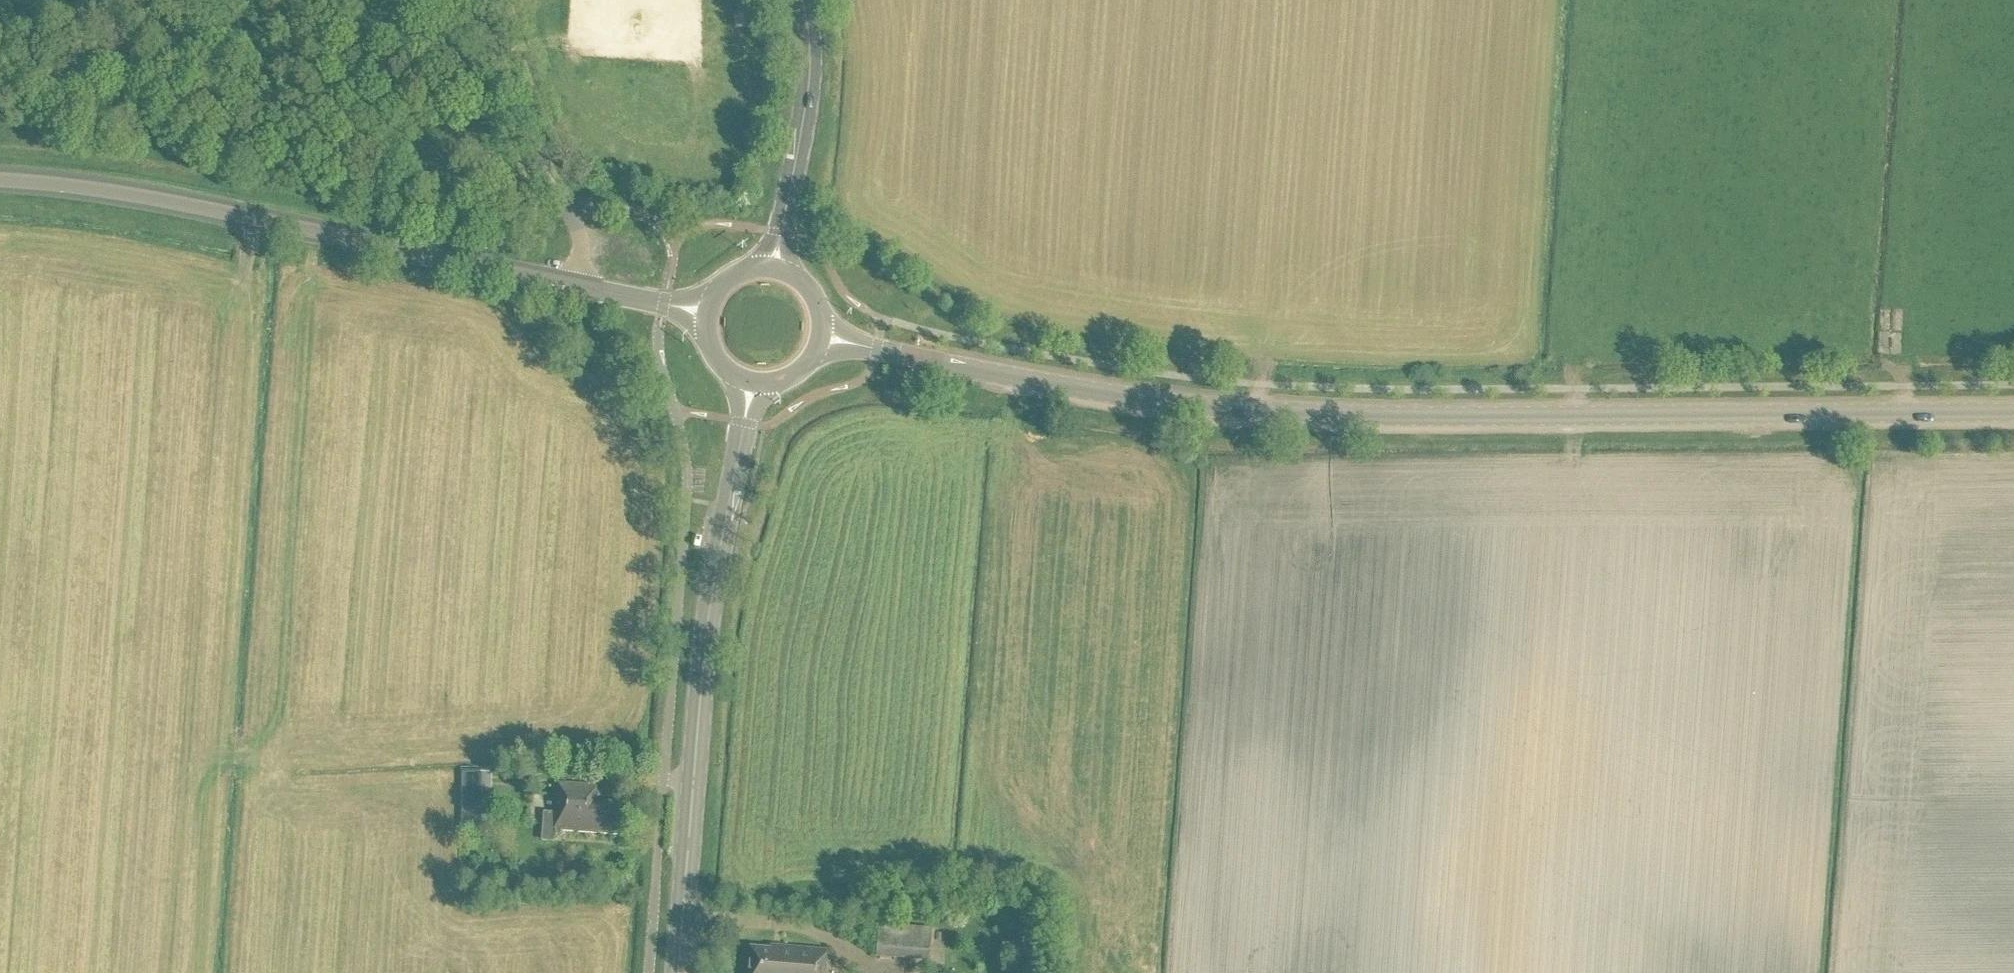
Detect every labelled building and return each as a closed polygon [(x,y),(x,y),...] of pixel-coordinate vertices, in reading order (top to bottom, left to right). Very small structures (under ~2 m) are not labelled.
[(558,785),(556,816),(543,816),(542,827),(555,827),(555,832),(617,836),(619,806),(595,804),(596,788),(558,785)] [(480,819),(516,822),(519,795),(483,791),(480,819)] [(928,964),(931,929),(878,925),(876,959),(928,964)] [(823,961),(824,952),(772,947),(772,951),(750,949),(748,972),(822,972),(823,961)]
